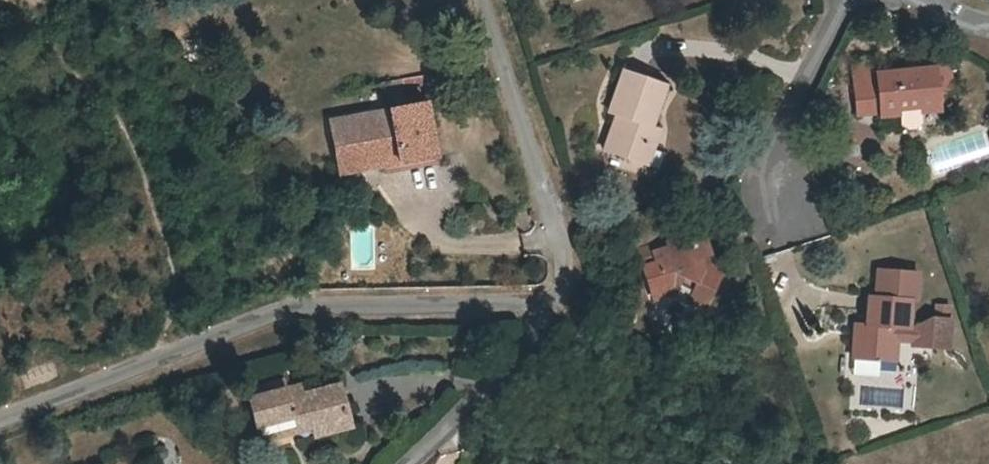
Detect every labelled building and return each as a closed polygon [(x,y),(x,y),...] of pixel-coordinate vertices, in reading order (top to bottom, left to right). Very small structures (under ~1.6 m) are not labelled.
[(952,66),(938,67),(940,87),(953,87),(952,66)] [(880,84),(858,85),(860,111),(861,121),(884,119),(885,123),(903,121),(904,132),(912,137),(919,136),(926,131),(924,110),(941,109),(940,87),(938,67),(879,72),(879,76),(880,84)] [(880,84),(879,76),(875,76),(857,77),(858,85),(880,84)] [(627,164),(665,169),(668,151),(677,152),(681,133),(671,131),(677,88),(630,81),(624,125),(633,127),(627,164)] [(434,151),(423,99),(328,120),(336,163),(399,152),(401,158),(434,151)] [(674,171),(677,152),(668,151),(665,169),(674,171)] [(691,295),(690,299),(706,307),(723,268),(712,261),(704,264),(700,252),(708,249),(715,247),(707,225),(668,239),(669,244),(652,250),(656,262),(642,266),(655,304),(677,296),(680,289),(691,295)] [(712,261),(708,249),(700,252),(704,264),(712,261)] [(915,298),(873,292),(869,320),(857,318),(851,357),(895,363),(898,341),(913,344),(913,347),(949,352),(953,323),(935,322),(916,327),(912,326),(915,298)] [(706,307),(690,299),(686,307),(703,314),(706,307)] [(852,360),(852,372),(875,373),(875,360),(852,360)] [(296,388),(275,393),(278,404),(297,399),(296,388)] [(244,401),(250,431),(288,422),(291,434),(293,444),(346,432),(337,390),(297,399),(278,404),(275,393),(244,401)] [(253,442),(291,434),(288,422),(250,431),(253,442)]
